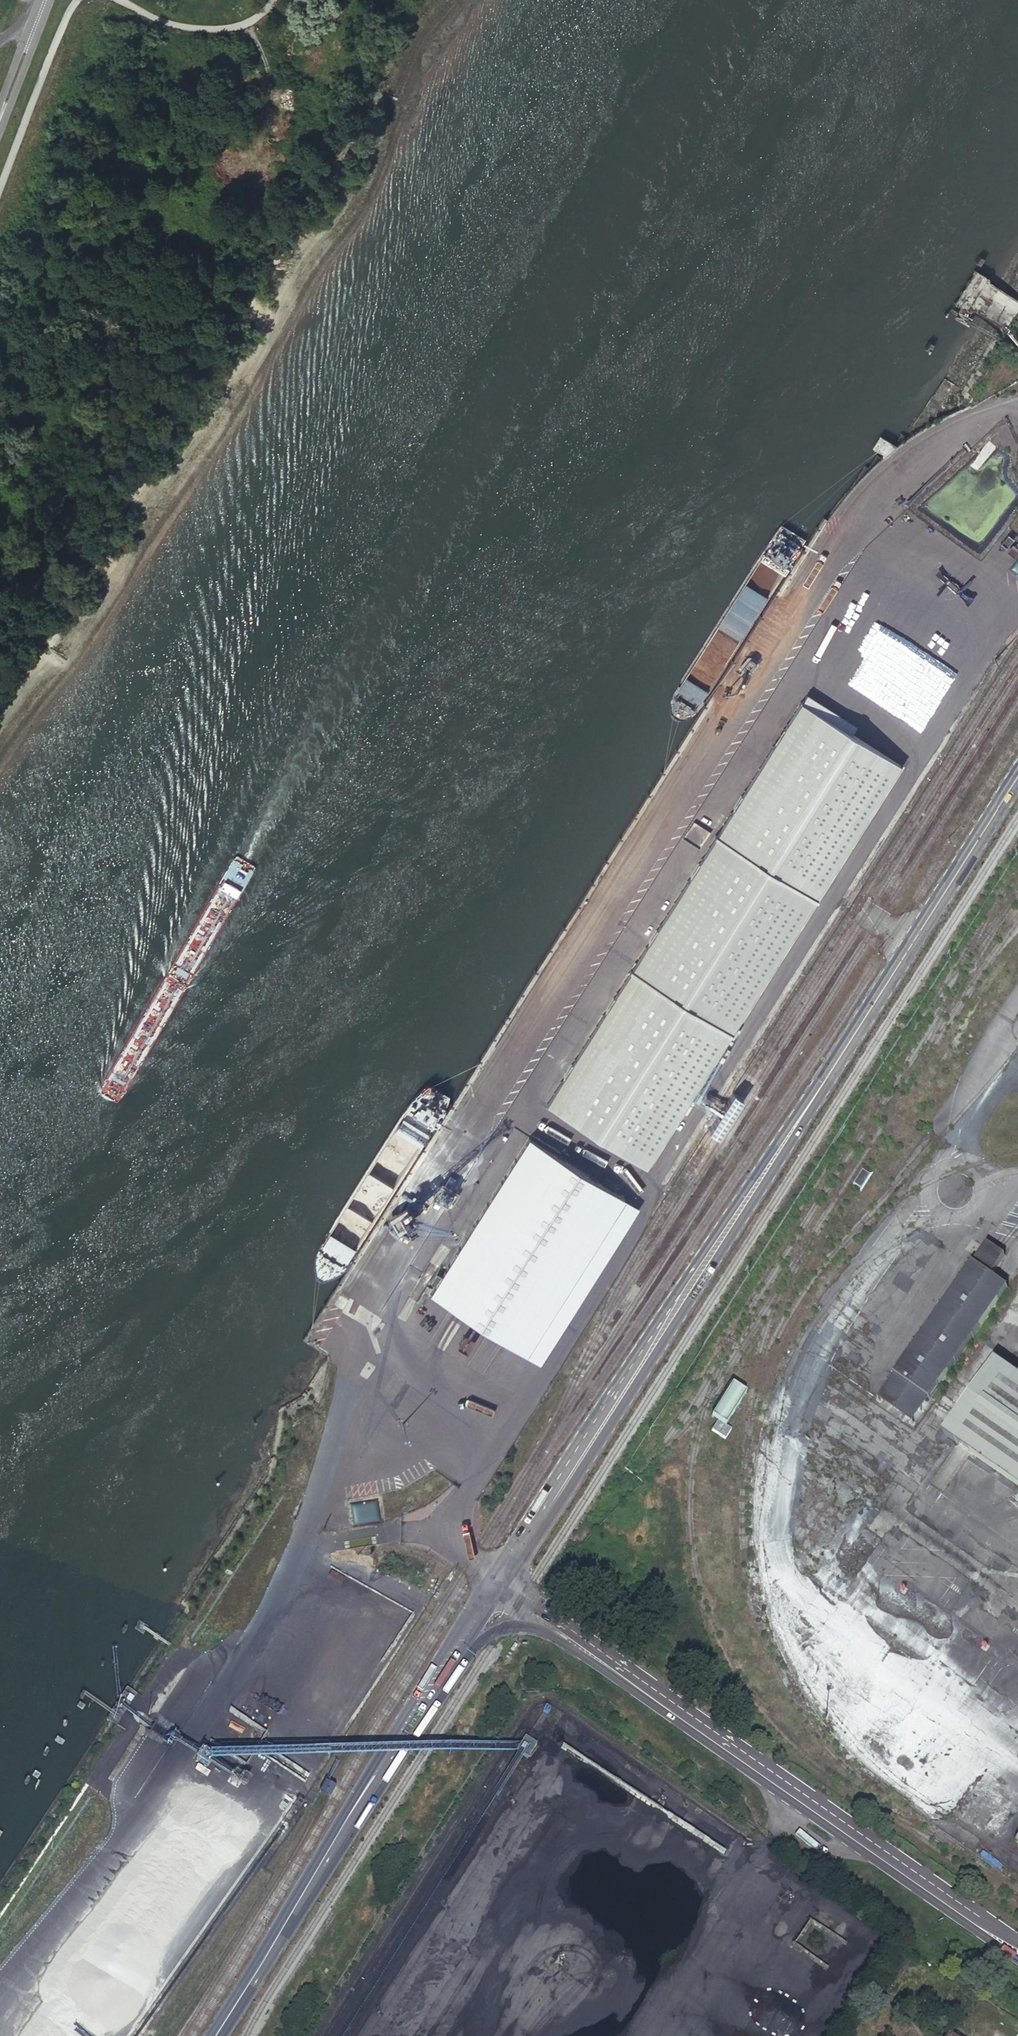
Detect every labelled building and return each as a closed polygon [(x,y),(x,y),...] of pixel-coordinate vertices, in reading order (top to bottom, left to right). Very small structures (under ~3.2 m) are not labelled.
[(999,466),(989,481),(1017,503),(1017,480),(999,466)] [(650,1167),(904,767),(851,725),(801,696),(546,1100),(650,1167)] [(627,1195),(524,1129),(425,1287),(462,1311),(528,1352),(541,1332),(582,1266),(627,1195)] [(634,1199),(627,1195),(582,1266),(541,1332),(528,1352),(535,1356),(634,1199)] [(987,1243),(973,1263),(991,1276),(1005,1255),(987,1243)] [(973,1263),(895,1375),(930,1399),(1008,1287),(991,1276),(973,1263)] [(996,1362),(945,1435),(1017,1486),(1017,1377),(996,1362)] [(930,1399),(895,1375),(878,1399),(913,1423),(930,1399)] [(733,1378),(711,1410),(717,1414),(725,1420),(747,1388),(733,1378)] [(725,1420),(717,1414),(710,1425),(723,1434),(730,1424),(725,1420)] [(243,1466),(228,1471),(230,1475),(244,1471),(243,1466)] [(904,1574),(913,1563),(899,1552),(890,1564),(897,1569),(904,1574)] [(838,1971),(843,1958),(808,1944),(801,1961),(808,1964),(810,1960),(838,1971)]
